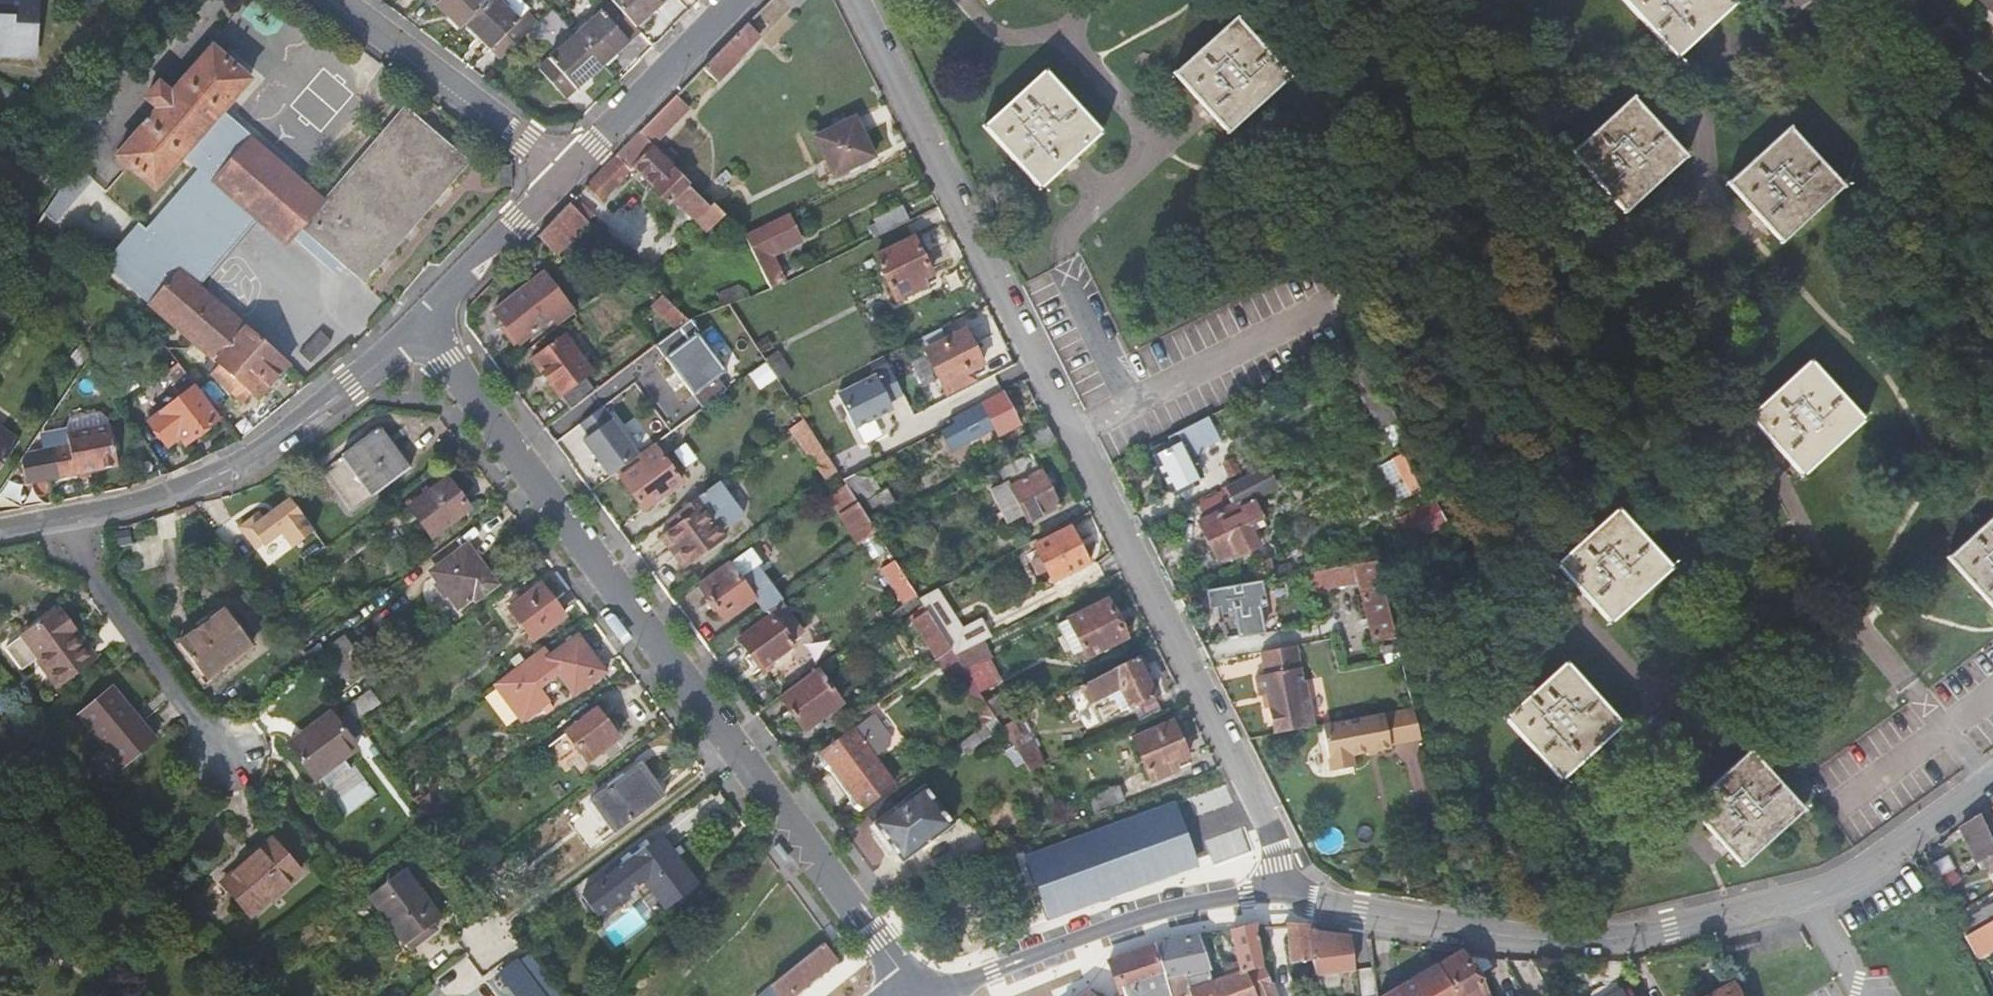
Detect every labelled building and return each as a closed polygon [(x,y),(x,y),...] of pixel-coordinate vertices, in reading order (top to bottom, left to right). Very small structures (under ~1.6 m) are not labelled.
[(32,47),(34,0),(0,0),(0,46),(32,47)] [(461,29),(466,24),(489,0),(431,0),(461,29)] [(466,24),(502,60),(530,31),(523,24),(530,17),(533,14),(520,0),(489,0),(466,24)] [(613,1),(636,27),(665,0),(612,0),(613,1)] [(1676,58),(1737,1),(1736,0),(1623,0),(1676,58)] [(1849,11),(1860,0),(1837,0),(1849,11)] [(575,35),(603,65),(640,31),(636,27),(613,1),(575,35)] [(523,24),(530,31),(537,24),(530,17),(523,24)] [(1235,18),(1174,74),(1228,133),(1289,77),(1235,18)] [(760,36),(746,23),(702,68),(717,82),(739,60),(738,58),(760,36)] [(603,65),(575,35),(538,68),(565,98),(603,65)] [(32,47),(0,46),(0,57),(31,58),(32,47)] [(146,98),(158,109),(118,156),(155,188),(249,79),(212,47),(171,94),(159,83),(146,98)] [(1040,189),(1101,132),(1045,71),(983,127),(1040,189)] [(689,107),(676,95),(640,131),(653,144),(689,107)] [(1632,97),(1571,153),(1624,212),(1686,156),(1632,97)] [(322,201),(250,139),(214,180),(286,243),(300,228),(329,253),(345,266),(364,283),(469,162),(440,136),(434,131),(404,106),(322,201)] [(854,117),(815,137),(835,176),(874,156),(854,117)] [(1788,128),(1727,183),(1781,242),(1842,186),(1788,128)] [(640,131),(586,185),(601,201),(634,168),(656,189),(654,190),(671,208),(677,202),(707,232),(724,215),(712,203),(709,206),(673,170),(676,167),(653,144),(640,131)] [(569,203),(537,236),(556,254),(588,221),(569,203)] [(874,220),(881,234),(909,220),(902,207),(874,220)] [(771,288),(784,282),(774,261),(771,262),(768,256),(800,240),(787,214),(744,235),(771,288)] [(931,274),(914,238),(875,257),(897,300),(923,288),(919,280),(931,274)] [(149,304),(220,365),(211,374),(243,401),(251,392),(258,398),(288,363),(179,269),(149,304)] [(494,310),(520,343),(551,318),(557,326),(575,312),(543,271),(525,286),(494,310)] [(729,304),(745,298),(740,286),(722,292),(727,305),(729,304)] [(689,320),(656,287),(645,298),(676,329),(689,320)] [(726,309),(668,351),(701,396),(758,354),(726,309)] [(965,330),(925,350),(946,393),(972,380),(968,372),(983,364),(965,330)] [(320,331),(299,352),(310,363),(331,341),(320,331)] [(591,371),(565,336),(533,359),(569,409),(593,391),(583,377),(591,371)] [(1346,346),(1377,409),(1388,404),(1357,341),(1346,346)] [(778,351),(765,359),(779,381),(792,372),(778,351)] [(883,434),(874,413),(906,400),(888,355),(870,363),(875,374),(839,388),(861,442),(883,434)] [(1810,361),(1748,416),(1802,475),(1863,420),(1810,361)] [(196,385),(178,363),(168,370),(186,393),(196,385)] [(220,417),(196,385),(186,393),(148,422),(167,445),(179,436),(185,444),(220,417)] [(1019,424),(1003,392),(985,401),(967,410),(952,419),(955,424),(951,426),(953,431),(959,429),(960,431),(973,424),(975,429),(979,437),(996,429),(999,435),(1019,424)] [(1388,404),(1377,409),(1382,418),(1393,413),(1388,404)] [(581,436),(614,415),(607,405),(574,425),(581,436)] [(803,419),(797,409),(782,418),(789,429),(803,419)] [(68,433),(109,425),(108,419),(98,413),(72,418),(66,427),(68,433)] [(1393,413),(1382,418),(1397,449),(1408,444),(1393,413)] [(1219,440),(1207,416),(1202,419),(1188,426),(1167,437),(1169,441),(1151,450),(1171,491),(1200,476),(1192,458),(1208,450),(1206,447),(1219,440)] [(808,426),(803,419),(789,429),(794,437),(808,426)] [(21,462),(25,482),(118,464),(110,424),(109,425),(68,433),(67,433),(67,434),(69,445),(54,448),(27,453),(21,462)] [(973,424),(960,431),(962,435),(975,429),(973,424)] [(410,468),(379,425),(343,453),(344,454),(341,456),(340,463),(326,475),(352,511),(410,468)] [(808,426),(794,437),(812,462),(825,452),(808,426)] [(1055,440),(1048,426),(1024,437),(1031,452),(1055,440)] [(19,441),(0,428),(0,469),(19,441)] [(69,445),(67,434),(52,437),(54,448),(69,445)] [(653,443),(615,471),(644,509),(681,481),(653,443)] [(844,453),(831,461),(837,471),(843,479),(857,472),(844,453)] [(1039,470),(1030,453),(999,469),(1005,481),(990,489),(1008,523),(1023,515),(1027,522),(1059,506),(1041,470),(1039,470)] [(1404,453),(1384,462),(1400,497),(1420,489),(1404,453)] [(847,486),(856,501),(876,488),(872,478),(887,473),(881,461),(866,468),(857,472),(843,479),(847,486)] [(1239,473),(1237,469),(1233,461),(1223,465),(1229,477),(1239,473)] [(1239,473),(1241,478),(1253,472),(1248,463),(1237,469),(1239,473)] [(1275,486),(1265,466),(1253,472),(1241,478),(1227,485),(1228,487),(1195,503),(1203,520),(1198,522),(1217,560),(1232,553),(1235,558),(1258,547),(1251,531),(1265,524),(1252,498),(1275,486)] [(409,507),(432,537),(470,509),(447,478),(409,507)] [(667,519),(672,527),(701,506),(723,490),(717,482),(667,519)] [(856,501),(847,486),(829,497),(840,515),(858,503),(856,501)] [(885,488),(861,501),(870,515),(893,501),(885,488)] [(672,527),(665,532),(688,565),(724,538),(720,532),(742,516),(723,490),(701,506),(672,527)] [(294,547),(314,531),(290,500),(264,519),(260,513),(249,521),(254,527),(248,532),(260,548),(281,531),(294,547)] [(876,531),(858,503),(840,515),(858,544),(876,531)] [(1556,564),(1609,623),(1671,568),(1617,509),(1556,564)] [(1947,557),(1992,608),(1992,516),(1947,557)] [(249,521),(243,525),(248,532),(254,527),(249,521)] [(1088,563),(1070,527),(1034,545),(1040,557),(1031,561),(1037,574),(1046,569),(1052,581),(1088,563)] [(467,546),(461,550),(472,566),(478,561),(467,546)] [(728,563),(699,585),(725,620),(754,598),(772,585),(757,565),(760,563),(749,548),(728,563)] [(478,561),(472,566),(461,550),(431,572),(438,581),(435,583),(445,597),(448,595),(460,610),(495,584),(478,561)] [(1253,562),(1257,581),(1260,580),(1272,578),(1272,576),(1282,575),(1280,566),(1271,568),(1270,559),(1253,562)] [(916,595),(894,560),(881,569),(903,604),(916,595)] [(1376,560),(1308,572),(1311,589),(1357,582),(1372,640),(1387,637),(1388,642),(1396,640),(1376,560)] [(1257,581),(1202,590),(1205,607),(1215,606),(1217,621),(1212,622),(1226,638),(1262,631),(1260,615),(1266,614),(1260,580),(1257,581)] [(533,639),(564,616),(541,585),(509,608),(533,639)] [(772,585),(754,598),(765,613),(768,611),(779,603),(783,600),(772,585)] [(962,628),(936,589),(918,598),(927,611),(939,630),(951,649),(955,654),(983,640),(991,636),(982,618),(962,628)] [(1125,638),(1106,600),(1068,618),(1087,656),(1125,638)] [(768,611),(771,615),(772,616),(783,608),(779,603),(768,611)] [(72,625),(59,607),(5,647),(21,670),(38,656),(60,685),(92,661),(68,629),(72,625)] [(801,633),(783,608),(772,616),(771,615),(739,639),(761,668),(793,645),(791,641),(801,633)] [(225,609),(179,643),(197,668),(192,671),(204,688),(245,659),(241,653),(252,645),(225,609)] [(939,630),(927,611),(911,622),(923,640),(939,630)] [(1068,618),(1056,624),(1075,662),(1087,656),(1068,618)] [(951,649),(939,630),(923,640),(936,660),(951,649)] [(541,648),(493,684),(521,721),(549,701),(538,687),(557,673),(574,695),(606,671),(578,633),(547,657),(541,648)] [(343,635),(324,649),(348,681),(368,667),(343,635)] [(991,657),(983,640),(955,654),(965,670),(991,657)] [(1302,681),(1296,648),(1261,653),(1265,674),(1255,676),(1259,696),(1266,695),(1274,733),(1313,726),(1304,680),(1302,681)] [(936,660),(934,661),(944,675),(948,672),(960,692),(973,683),(965,670),(955,654),(951,649),(936,660)] [(1154,696),(1135,658),(1111,670),(1112,671),(1080,687),(1088,703),(1107,693),(1111,700),(1115,697),(1122,712),(1154,696)] [(829,669),(824,662),(780,695),(805,730),(813,724),(819,719),(837,706),(817,678),(829,669)] [(1560,780),(1622,724),(1565,662),(1504,718),(1560,780)] [(973,683),(960,692),(981,726),(985,723),(994,717),(985,702),(973,683)] [(112,687),(80,714),(122,766),(155,739),(112,687)] [(999,693),(985,702),(994,717),(1009,708),(999,693)] [(1390,744),(1421,739),(1413,707),(1321,724),(1330,771),(1353,766),(1351,755),(1390,747),(1390,744)] [(618,737),(597,709),(548,745),(560,761),(578,748),(587,760),(618,737)] [(315,779),(319,776),(326,787),(351,768),(343,758),(357,748),(331,712),(288,744),(315,779)] [(853,806),(858,810),(894,784),(874,757),(889,746),(890,738),(873,715),(854,729),(818,755),(821,762),(825,768),(830,772),(838,783),(848,797),(850,802),(853,806)] [(1031,733),(1021,716),(1001,726),(1029,771),(1044,765),(1029,734),(1031,733)] [(819,719),(813,724),(817,729),(823,724),(819,719)] [(1132,738),(1151,781),(1177,770),(1174,763),(1188,757),(1173,721),(1132,738)] [(993,733),(985,723),(981,726),(964,740),(968,745),(971,749),(993,733)] [(958,752),(968,745),(964,740),(954,747),(958,752)] [(1749,750),(1688,806),(1741,865),(1803,809),(1749,750)] [(604,814),(617,831),(663,797),(639,765),(590,802),(601,817),(604,814)] [(894,807),(873,823),(902,862),(953,824),(924,785),(894,807)] [(1089,796),(1095,811),(1123,800),(1118,786),(1089,796)] [(873,823),(894,807),(887,797),(866,813),(873,823)] [(1175,801),(1024,856),(1025,861),(1047,921),(1199,866),(1188,836),(1175,801)] [(1960,828),(1975,861),(1980,870),(1988,865),(1992,862),(1992,844),(1979,815),(1960,828)] [(654,916),(697,883),(661,835),(582,895),(597,915),(633,888),(654,916)] [(300,871),(272,839),(222,883),(250,915),(300,871)] [(1936,879),(1943,891),(1964,879),(1958,867),(1936,879)] [(404,869),(369,895),(405,944),(440,918),(404,869)] [(1980,909),(1981,910),(1958,923),(1964,936),(1992,920),(1992,903),(1980,909)] [(1964,936),(1976,956),(1992,947),(1992,920),(1964,936)] [(1307,923),(1289,922),(1287,923),(1291,963),(1314,959),(1310,940),(1308,929),(1307,923)] [(1230,931),(1239,971),(1241,971),(1262,966),(1256,925),(1230,931)] [(1213,975),(1199,934),(1154,943),(1166,982),(1184,976),(1189,989),(1193,987),(1206,982),(1205,978),(1213,975)] [(771,985),(778,994),(780,995),(790,995),(836,959),(823,943),(771,985)] [(1109,960),(1121,994),(1124,993),(1125,995),(1170,995),(1189,989),(1184,976),(1166,982),(1154,943),(1151,944),(1116,957),(1109,960)] [(1475,976),(1492,967),(1487,957),(1459,952),(1438,965),(1456,995),(1486,995),(1475,976)] [(543,995),(562,995),(531,955),(519,964),(543,995)] [(500,972),(517,995),(543,995),(519,964),(516,960),(500,972)] [(1438,965),(1395,991),(1398,995),(1456,995),(1438,965)] [(1262,966),(1241,971),(1252,995),(1276,995),(1273,986),(1262,966)] [(1193,987),(1196,995),(1252,995),(1241,971),(1239,971),(1225,976),(1206,982),(1193,987)] [(1373,975),(1355,977),(1358,995),(1376,995),(1373,975)] [(1736,981),(1709,995),(1744,995),(1736,981)] [(1621,991),(1619,990),(1617,988),(1615,987),(1612,986),(1609,985),(1605,985),(1602,986),(1600,987),(1598,989),(1596,990),(1594,992),(1593,995),(1592,995),(1624,995),(1621,991)]
